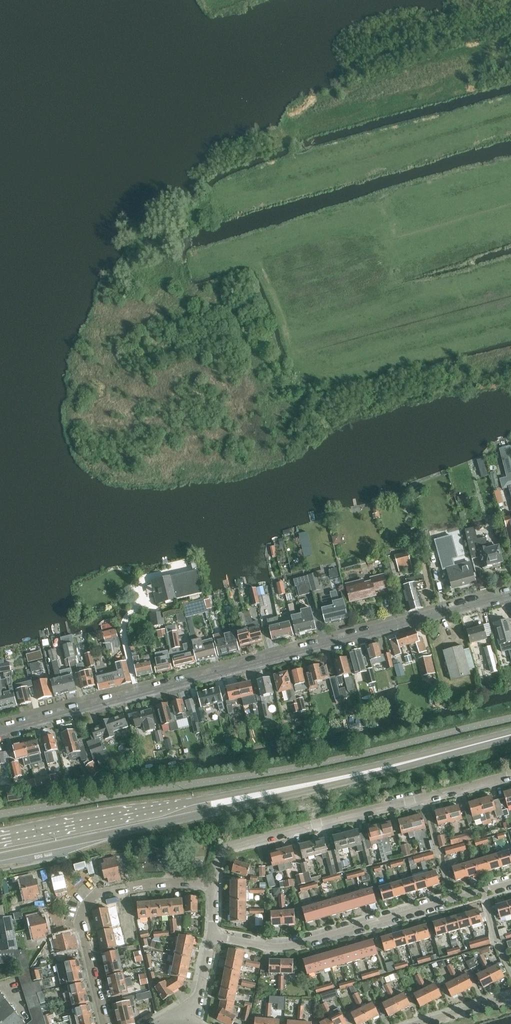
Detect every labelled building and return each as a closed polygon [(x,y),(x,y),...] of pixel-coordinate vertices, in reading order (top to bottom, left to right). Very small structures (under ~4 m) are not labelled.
[(507,477),(500,478),(502,489),(510,487),(510,445),(499,448),(507,477)] [(490,473),(494,488),(499,486),(495,471),(490,473)] [(418,487),(412,492),(416,498),(423,493),(418,487)] [(378,502),(372,502),(374,513),(373,513),(373,519),(380,518),(379,512),(378,502)] [(481,557),(484,568),(483,568),(483,569),(493,567),(492,565),(503,562),(499,547),(488,549),(485,538),(478,540),(474,524),(467,526),(467,528),(464,529),(472,559),(479,558),(479,557),(481,557)] [(339,535),(333,536),(335,544),(341,542),(339,535)] [(447,568),(452,587),(475,581),(470,562),(455,566),(452,557),(457,556),(452,537),(436,541),(441,557),(440,557),(443,569),(447,568)] [(395,556),(399,572),(412,568),(408,552),(395,556)] [(386,562),(389,571),(390,577),(397,575),(391,556),(378,560),(379,564),(386,562)] [(338,568),(329,570),(331,578),(340,576),(338,568)] [(198,570),(170,577),(176,599),(204,593),(198,570)] [(317,574),(309,576),(308,577),(309,579),(312,591),(321,589),(317,574)] [(346,584),(347,588),(350,602),(376,596),(375,591),(387,587),(384,575),(371,578),(372,581),(365,583),(364,579),(346,584)] [(416,583),(402,587),(409,612),(423,608),(419,592),(428,589),(424,575),(414,578),(416,583)] [(308,577),(309,576),(295,579),(300,596),(312,593),(312,591),(309,579),(308,577)] [(176,599),(170,577),(152,582),(154,590),(153,590),(154,593),(157,604),(176,599)] [(286,593),(284,582),(278,583),(280,594),(286,593)] [(260,604),(256,590),(250,592),(254,606),(260,604)] [(261,606),(267,605),(264,590),(258,592),(261,606)] [(334,606),(322,609),(326,623),(348,618),(344,600),(339,601),(336,591),(330,593),(334,606)] [(204,599),(195,602),(199,614),(207,612),(205,607),(204,599)] [(195,602),(183,605),(185,612),(186,618),(191,616),(199,614),(195,602)] [(291,615),(293,621),(296,634),(306,632),(302,614),(296,615),(294,604),(289,605),(291,615)] [(316,629),(311,608),(301,611),(302,614),(306,632),(316,629)] [(248,629),(245,618),(244,612),(239,613),(243,630),(237,632),(241,647),(242,646),(243,648),(249,647),(248,645),(252,644),(248,629)] [(165,624),(163,613),(150,614),(152,626),(165,624)] [(285,623),(280,625),(283,637),(293,635),(290,622),(293,621),(291,615),(284,616),(285,623)] [(191,616),(186,618),(193,649),(197,662),(207,659),(202,641),(202,639),(197,640),(191,616)] [(248,629),(252,644),(263,641),(259,626),(258,621),(253,622),(251,616),(245,618),(248,629)] [(283,637),(280,625),(274,626),(272,619),(267,620),(272,640),(283,637)] [(510,648),(510,629),(508,620),(494,624),(500,645),(501,650),(510,648)] [(231,631),(224,633),(229,653),(240,651),(234,630),(236,629),(235,624),(229,625),(231,631)] [(175,625),(166,627),(170,650),(169,655),(172,654),(175,669),(196,662),(193,649),(191,643),(183,645),(185,651),(180,652),(179,650),(179,647),(175,625)] [(467,631),(470,644),(487,639),(484,627),(467,631)] [(165,629),(157,630),(158,639),(167,637),(165,629)] [(103,633),(108,650),(120,647),(117,636),(116,630),(103,633)] [(416,630),(406,633),(409,645),(416,642),(420,654),(427,651),(422,637),(418,638),(416,630)] [(229,653),(224,633),(216,635),(217,641),(215,642),(219,656),(229,653)] [(409,645),(406,633),(396,637),(396,638),(390,640),(395,656),(402,654),(400,648),(409,645)] [(61,638),(65,659),(68,659),(78,656),(75,643),(73,635),(61,638)] [(212,639),(202,641),(207,659),(217,657),(213,643),(212,639)] [(390,653),(382,655),(379,644),(367,647),(372,665),(385,661),(387,669),(393,667),(390,653)] [(443,651),(451,680),(470,675),(463,646),(443,651)] [(65,693),(60,671),(57,660),(59,660),(56,649),(48,651),(51,662),(52,662),(56,679),(51,680),(55,696),(65,693)] [(351,659),(354,670),(368,666),(365,658),(363,658),(361,650),(349,653),(351,659)] [(157,659),(153,660),(156,673),(172,670),(169,656),(169,655),(168,651),(156,654),(157,659)] [(40,652),(26,656),(27,663),(42,659),(40,652)] [(85,654),(88,667),(94,666),(91,653),(85,654)] [(435,673),(431,656),(419,658),(423,676),(435,673)] [(337,677),(337,680),(339,685),(344,684),(342,679),(343,675),(351,674),(350,671),(347,660),(346,658),(345,658),(343,657),(340,658),(340,659),(335,661),(339,676),(337,677)] [(118,671),(107,674),(110,688),(121,685),(125,684),(132,683),(129,669),(126,661),(116,663),(118,671)] [(143,662),(135,665),(137,677),(153,673),(150,661),(143,662)] [(78,673),(82,689),(95,686),(92,670),(84,672),(82,662),(78,663),(76,666),(78,673)] [(10,663),(0,665),(0,673),(12,671),(10,663)] [(395,665),(398,677),(404,675),(401,663),(395,665)] [(317,682),(330,678),(336,701),(342,700),(336,676),(330,678),(326,665),(321,667),(320,665),(308,668),(310,674),(305,675),(309,690),(318,688),(317,682)] [(71,669),(60,671),(65,693),(77,690),(71,669)] [(291,672),(295,685),(296,692),(308,689),(306,683),(303,669),(291,672)] [(17,705),(13,686),(13,685),(12,672),(4,673),(5,679),(1,680),(1,678),(0,679),(0,710),(17,705)] [(287,691),(290,701),(296,700),(292,684),(290,684),(287,673),(283,674),(281,673),(277,674),(276,676),(275,676),(279,693),(287,691)] [(110,688),(107,674),(96,676),(100,690),(110,688)] [(52,696),(48,679),(39,681),(38,677),(34,678),(35,682),(34,682),(38,700),(52,696)] [(260,695),(257,696),(258,705),(260,714),(262,722),(270,720),(266,704),(269,703),(267,695),(273,694),(270,678),(268,679),(267,678),(264,678),(263,680),(257,681),(260,695)] [(24,688),(19,689),(17,690),(20,705),(31,702),(28,688),(33,686),(32,681),(23,683),(24,688)] [(251,682),(239,685),(242,698),(249,697),(250,701),(252,701),(256,715),(260,714),(258,705),(257,696),(256,695),(254,695),(251,682)] [(230,700),(226,701),(229,714),(232,729),(237,728),(234,713),(232,705),(236,705),(235,700),(242,698),(239,685),(227,688),(230,700)] [(219,687),(198,693),(202,707),(218,703),(220,711),(225,709),(223,702),(219,687)] [(345,688),(340,689),(342,700),(348,698),(345,688)] [(303,698),(296,699),(297,703),(299,712),(306,710),(303,698)] [(174,712),(176,721),(191,717),(193,721),(192,721),(195,734),(201,732),(199,723),(195,709),(193,699),(188,700),(190,711),(186,712),(182,699),(178,701),(177,700),(174,700),(174,702),(172,702),(174,712)] [(177,722),(176,721),(174,712),(170,713),(168,703),(157,706),(162,725),(177,722)] [(297,703),(291,705),(293,713),(299,712),(297,703)] [(202,707),(195,709),(199,723),(205,721),(202,707)] [(144,726),(146,732),(155,730),(154,725),(155,725),(151,710),(133,715),(136,728),(144,726)] [(92,740),(87,742),(93,760),(97,759),(99,763),(100,766),(111,762),(108,754),(105,755),(103,750),(106,749),(103,743),(101,744),(99,738),(105,736),(106,739),(115,736),(114,732),(128,727),(124,715),(109,720),(109,719),(100,723),(101,726),(97,727),(96,726),(91,728),(92,729),(91,729),(93,733),(90,734),(92,740)] [(74,730),(62,733),(66,748),(75,746),(75,747),(79,745),(80,748),(84,746),(82,739),(77,740),(74,730)] [(155,732),(158,743),(164,741),(161,730),(155,732)] [(45,752),(46,759),(48,764),(55,762),(52,751),(58,749),(55,735),(53,736),(52,735),(49,736),(49,737),(43,738),(46,752),(45,752)] [(30,741),(26,742),(29,757),(31,764),(42,762),(40,754),(41,754),(37,740),(35,740),(34,739),(31,740),(30,741)] [(127,741),(129,749),(137,746),(135,739),(127,741)] [(15,745),(14,746),(17,760),(23,758),(25,766),(31,764),(29,757),(26,742),(20,744),(19,743),(16,744),(15,745)] [(75,746),(66,748),(68,755),(70,760),(81,757),(82,761),(88,759),(86,751),(84,746),(80,748),(79,745),(75,747),(75,746)] [(54,751),(56,761),(62,759),(60,749),(54,751)] [(11,764),(14,778),(21,776),(18,762),(11,764)] [(86,767),(94,776),(99,772),(91,763),(86,767)] [(47,777),(35,780),(37,787),(49,784),(47,777)] [(8,794),(6,794),(7,801),(23,798),(22,792),(16,793),(8,794)] [(486,799),(480,801),(487,824),(492,823),(489,812),(495,810),(497,817),(504,815),(503,811),(499,800),(494,801),(492,797),(491,797),(489,796),(486,797),(486,799)] [(487,824),(480,801),(469,804),(470,808),(464,810),(468,822),(474,821),(473,817),(480,815),(481,819),(482,819),(483,826),(487,824)] [(459,806),(447,809),(450,822),(462,819),(459,806)] [(450,822),(447,809),(435,812),(438,825),(450,822)] [(415,837),(416,842),(421,841),(418,830),(426,828),(423,815),(411,818),(414,831),(415,837)] [(410,838),(415,837),(414,831),(411,818),(399,821),(402,834),(409,832),(410,838)] [(391,823),(379,826),(384,843),(385,843),(386,849),(385,850),(386,853),(392,852),(388,837),(394,835),(391,823)] [(384,843),(379,826),(375,827),(373,826),(369,827),(368,828),(367,829),(372,845),(378,844),(383,862),(388,861),(386,853),(385,850),(386,849),(385,843),(384,843)] [(465,834),(454,837),(456,844),(472,839),(470,829),(464,830),(465,834)] [(347,833),(346,834),(349,848),(361,845),(365,859),(367,867),(373,865),(367,842),(361,843),(358,830),(353,832),(352,830),(346,832),(347,833)] [(349,848),(346,834),(333,837),(337,850),(331,851),(337,873),(343,872),(342,866),(340,861),(339,854),(338,854),(338,851),(349,848)] [(438,837),(440,848),(446,846),(444,835),(438,837)] [(312,842),(316,855),(323,854),(324,858),(327,857),(329,867),(335,865),(331,851),(327,852),(324,839),(312,842)] [(303,859),(316,855),(312,842),(300,845),(303,859)] [(465,843),(458,845),(460,852),(466,850),(465,843)] [(401,846),(404,857),(411,855),(408,844),(401,846)] [(460,852),(458,845),(445,849),(446,855),(460,852)] [(292,847),(281,850),(286,870),(292,869),(290,862),(296,861),(292,847)] [(286,870),(281,850),(270,853),(273,866),(278,865),(280,872),(286,870)] [(498,854),(502,867),(510,864),(510,857),(509,851),(498,854)] [(421,862),(425,875),(429,888),(440,884),(436,871),(430,873),(426,861),(435,858),(433,852),(419,856),(421,862)] [(498,854),(486,858),(490,871),(502,867),(498,854)] [(102,865),(103,872),(119,868),(116,857),(104,860),(105,864),(102,865)] [(486,858),(475,861),(479,874),(490,871),(486,858)] [(232,872),(247,877),(250,865),(236,861),(232,872)] [(475,861),(464,864),(468,878),(479,874),(475,861)] [(301,864),(303,874),(306,883),(322,879),(321,875),(311,878),(307,862),(301,864)] [(468,878),(464,864),(452,868),(456,881),(468,878)] [(119,868),(103,872),(105,879),(108,878),(109,883),(122,880),(119,868)] [(306,883),(303,874),(296,876),(298,885),(306,883)] [(425,875),(413,878),(417,891),(429,888),(425,875)] [(20,879),(23,890),(38,887),(36,880),(33,880),(32,876),(20,879)] [(413,878),(402,881),(406,894),(417,891),(413,878)] [(290,887),(288,880),(275,883),(276,889),(290,887)] [(231,881),(231,891),(246,891),(265,891),(265,888),(251,888),(251,887),(246,887),(246,881),(231,881)] [(402,881),(391,884),(395,898),(406,894),(402,881)] [(395,898),(391,884),(379,888),(383,901),(395,898)] [(38,887),(23,890),(25,902),(38,899),(37,895),(40,894),(38,887)] [(372,889),(361,892),(365,906),(377,903),(372,889)] [(231,891),(231,901),(246,902),(246,896),(251,896),(251,894),(265,894),(265,891),(246,891),(231,891)] [(361,892),(349,895),(353,910),(365,906),(361,892)] [(349,895),(338,899),(342,913),(353,910),(349,895)] [(186,912),(198,913),(198,897),(186,897),(186,912)] [(183,899),(171,900),(173,916),(184,915),(183,899)] [(338,899),(326,902),(330,916),(342,913),(338,899)] [(171,900),(160,901),(162,917),(173,916),(171,900)] [(160,901),(149,902),(150,918),(162,917),(160,901)] [(231,901),(231,912),(246,912),(246,902),(231,901)] [(150,918),(149,902),(138,903),(139,919),(150,918)] [(326,902),(314,905),(318,920),(330,916),(326,902)] [(508,902),(496,905),(500,919),(510,915),(510,913),(508,902)] [(21,903),(10,906),(12,913),(22,911),(21,903)] [(318,920),(314,905),(303,909),(307,923),(318,920)] [(93,911),(95,921),(120,915),(119,908),(112,909),(113,913),(109,914),(108,908),(93,911)] [(294,910),(283,911),(284,925),(296,924),(294,910)] [(479,910),(467,913),(471,926),(483,923),(479,910)] [(284,925),(283,911),(271,912),(272,926),(284,925)] [(22,912),(14,914),(15,920),(24,919),(22,912)] [(246,912),(231,912),(231,922),(246,922),(246,912)] [(467,913),(456,916),(460,929),(471,926),(467,913)] [(29,917),(31,929),(47,925),(45,918),(42,919),(41,914),(29,917)] [(120,915),(95,921),(97,930),(112,926),(110,920),(114,919),(115,923),(122,921),(120,915)] [(18,950),(11,916),(0,918),(0,951),(18,950)] [(456,916),(445,920),(448,933),(460,929),(456,916)] [(448,933),(445,920),(433,923),(437,936),(448,933)] [(143,924),(137,925),(140,934),(141,938),(149,936),(148,932),(145,933),(143,924)] [(47,925),(31,929),(34,940),(47,937),(46,933),(49,932),(47,925)] [(427,925),(415,928),(419,941),(430,938),(427,925)] [(499,929),(502,940),(510,938),(510,933),(507,934),(506,927),(499,929)] [(415,928),(404,931),(408,945),(419,941),(415,928)] [(98,932),(100,941),(125,935),(124,929),(117,930),(118,934),(114,935),(113,929),(98,932)] [(404,931),(392,935),(396,948),(408,945),(404,931)] [(478,941),(475,941),(477,948),(490,944),(489,938),(487,938),(485,933),(476,936),(478,941)] [(71,934),(64,936),(67,951),(79,948),(76,936),(71,937),(71,934)] [(125,935),(100,941),(102,951),(117,947),(115,941),(119,940),(120,944),(127,942),(125,935)] [(180,935),(178,945),(193,949),(195,938),(180,935)] [(396,948),(392,935),(381,938),(385,951),(396,948)] [(67,951),(64,936),(56,937),(57,940),(53,941),(56,954),(67,951)] [(373,940),(362,944),(366,958),(378,955),(373,940)] [(362,944),(350,947),(354,961),(366,958),(362,944)] [(178,945),(176,956),(191,959),(193,949),(178,945)] [(350,947),(339,950),(343,965),(354,961),(350,947)] [(230,949),(227,959),(243,962),(260,966),(260,963),(255,962),(247,960),(247,959),(243,959),(245,952),(230,949)] [(18,963),(21,974),(31,971),(25,950),(0,951),(0,964),(18,963)] [(339,950),(327,954),(331,968),(343,965),(339,950)] [(104,960),(105,965),(127,960),(126,955),(120,957),(118,951),(103,954),(103,955),(102,956),(103,960),(104,960)] [(327,954),(315,957),(319,971),(331,968),(327,954)] [(176,956),(173,966),(189,969),(191,959),(176,956)] [(486,967),(480,956),(478,957),(484,968),(486,967)] [(319,971),(315,957),(304,960),(308,975),(319,971)] [(473,958),(466,961),(470,969),(477,966),(473,958)] [(227,959),(225,969),(241,972),(242,966),(245,967),(246,966),(259,969),(260,966),(243,962),(227,959)] [(57,966),(59,976),(81,971),(80,966),(81,965),(80,962),(78,961),(78,960),(63,964),(57,966)] [(127,960),(105,965),(106,969),(105,970),(106,974),(107,974),(108,975),(123,971),(122,965),(128,964),(127,960)] [(269,974),(281,974),(282,960),(270,960),(269,974)] [(282,960),(281,974),(293,974),(293,960),(282,960)] [(402,968),(401,963),(395,965),(394,960),(386,962),(389,972),(402,968)] [(451,964),(449,965),(455,977),(457,976),(451,964)] [(455,977),(449,965),(447,967),(453,978),(455,977)] [(498,965),(488,970),(494,983),(505,977),(498,965)] [(171,976),(173,977),(185,979),(187,979),(189,969),(173,966),(171,976)] [(43,969),(31,972),(34,981),(43,979),(42,975),(44,975),(43,969)] [(225,969),(223,980),(239,983),(241,972),(225,969)] [(378,969),(370,972),(372,978),(380,975),(378,969)] [(494,983),(488,970),(477,976),(483,988),(494,983)] [(18,975),(20,981),(32,977),(30,971),(18,975)] [(81,971),(59,976),(61,984),(67,983),(67,985),(83,981),(83,980),(84,979),(83,976),(82,975),(81,971)] [(372,978),(370,972),(362,975),(363,980),(372,978)] [(109,982),(110,987),(132,982),(131,978),(125,979),(124,973),(108,977),(108,978),(107,979),(108,982),(109,982)] [(394,974),(384,977),(387,983),(396,979),(394,974)] [(420,974),(418,975),(424,987),(426,986),(420,974)] [(467,974),(457,980),(463,992),(473,987),(467,974)] [(424,987),(418,975),(416,976),(421,988),(424,987)] [(20,981),(22,986),(33,983),(32,977),(20,981)] [(185,979),(173,977),(173,979),(166,983),(165,981),(155,987),(164,1000),(174,994),(173,992),(183,986),(185,979)] [(223,980),(221,990),(236,993),(239,983),(223,980)] [(463,992),(457,980),(446,985),(452,997),(463,992)] [(132,982),(110,987),(111,992),(110,993),(111,996),(113,997),(129,994),(127,988),(133,986),(132,982)] [(366,993),(371,991),(367,982),(362,983),(366,993)] [(22,986),(24,992),(35,989),(33,983),(22,986)] [(64,994),(65,999),(86,993),(85,989),(86,988),(85,984),(84,984),(84,983),(68,987),(70,993),(64,994)] [(389,983),(387,985),(392,996),(395,995),(389,983)] [(436,984),(425,989),(431,1002),(442,996),(436,984)] [(363,1005),(354,985),(352,986),(361,1006),(363,1005)] [(392,996),(387,985),(384,986),(389,997),(392,996)] [(349,987),(359,1007),(361,1006),(352,986),(349,987)] [(24,992),(25,998),(37,994),(35,989),(24,992)] [(431,1002),(425,989),(415,995),(421,1007),(431,1002)] [(219,1000),(221,1000),(234,1003),(236,993),(221,990),(219,1000)] [(43,992),(37,993),(40,1004),(46,1002),(43,992)] [(327,992),(320,994),(322,1000),(329,998),(327,992)] [(86,993),(65,999),(66,1003),(72,1001),(73,1007),(89,1003),(88,1002),(89,1001),(89,998),(87,998),(86,993)] [(25,998),(27,1003),(39,1000),(37,994),(25,998)] [(405,994),(394,999),(400,1011),(411,1006),(405,994)] [(115,1005),(117,1016),(133,1013),(131,1006),(135,1005),(132,996),(123,998),(124,1003),(115,1005)] [(400,1011),(394,999),(383,1005),(389,1017),(400,1011)] [(17,1014),(6,1000),(0,1005),(0,1023),(4,1023),(17,1014)] [(27,1003),(29,1009),(40,1005),(39,1000),(27,1003)] [(221,1000),(219,1008),(217,1012),(220,1014),(217,1020),(225,1023),(233,1023),(237,1017),(232,1015),(234,1003),(221,1000)] [(326,1003),(324,1004),(330,1016),(332,1014),(326,1003)] [(373,1003),(362,1009),(369,1021),(379,1015),(373,1003)] [(330,1016),(324,1004),(321,1005),(327,1017),(330,1016)] [(29,1009),(31,1015),(42,1011),(40,1005),(29,1009)] [(64,1022),(70,1021),(92,1015),(91,1014),(90,1011),(91,1010),(91,1006),(89,1006),(89,1005),(74,1009),(75,1015),(63,1018),(64,1022)] [(252,1007),(245,1005),(244,1007),(246,1007),(243,1021),(247,1022),(250,1008),(251,1008),(252,1007)] [(362,1009),(351,1014),(356,1023),(362,1023),(369,1021),(362,1009)] [(31,1015),(33,1020),(44,1017),(44,1016),(42,1011),(31,1015)] [(44,1016),(44,1017),(46,1023),(52,1023),(51,1018),(54,1017),(53,1013),(44,1016)] [(117,1016),(119,1023),(135,1023),(133,1013),(117,1016)] [(331,1018),(334,1023),(347,1023),(342,1013),(331,1018)] [(17,1014),(4,1023),(25,1023),(17,1014)] [(70,1021),(71,1023),(75,1023),(77,1023),(95,1023),(94,1020),(93,1020),(92,1015),(70,1021)]
